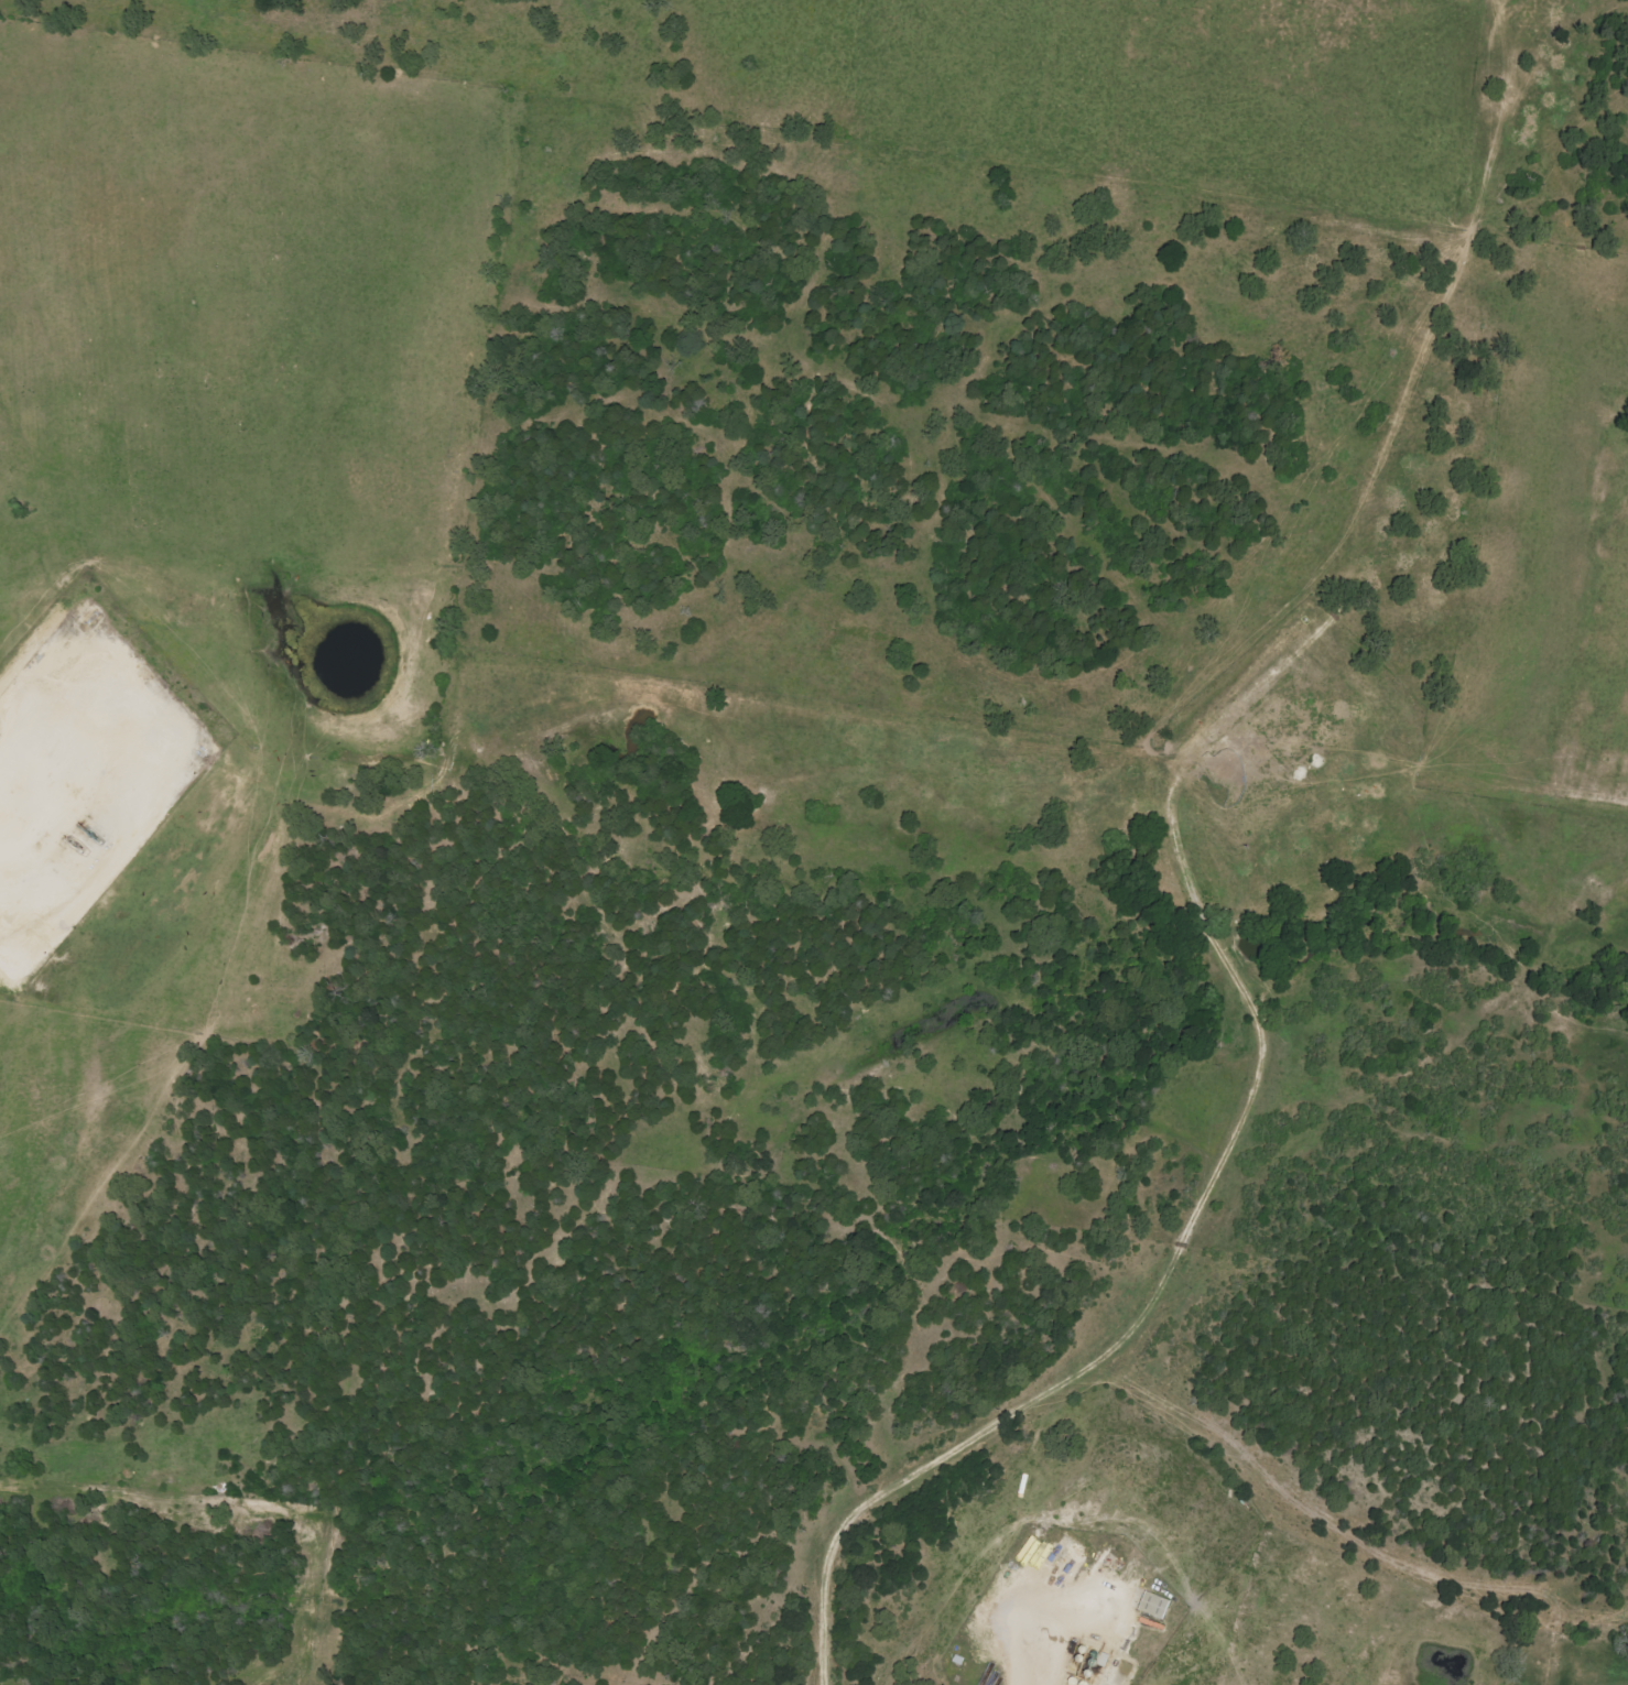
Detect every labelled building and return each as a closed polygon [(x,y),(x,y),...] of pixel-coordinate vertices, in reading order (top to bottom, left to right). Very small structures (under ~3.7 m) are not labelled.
[(1140,1612),(1162,1621),(1170,1602),(1148,1593),(1140,1612)]
